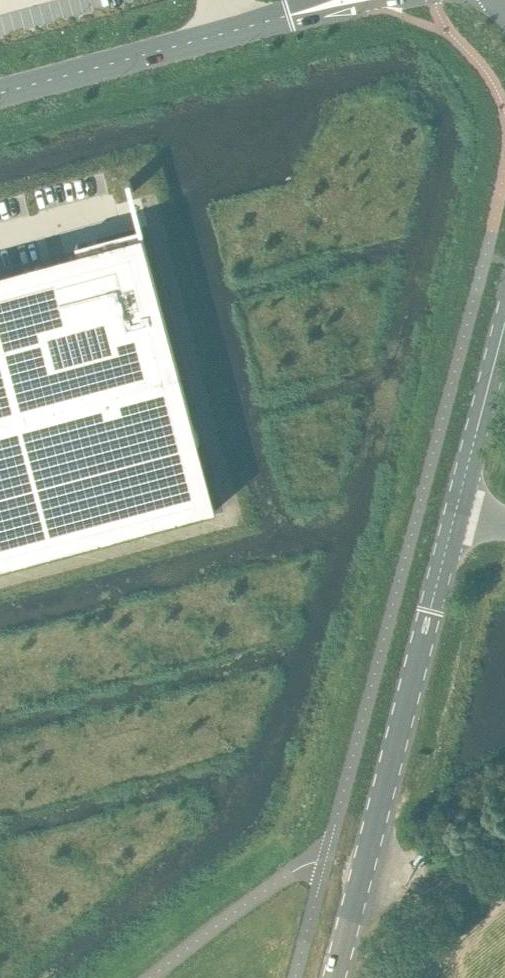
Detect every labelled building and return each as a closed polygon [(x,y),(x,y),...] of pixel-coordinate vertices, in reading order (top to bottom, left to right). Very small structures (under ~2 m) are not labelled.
[(0,271),(0,568),(216,510),(142,233),(0,271)]
